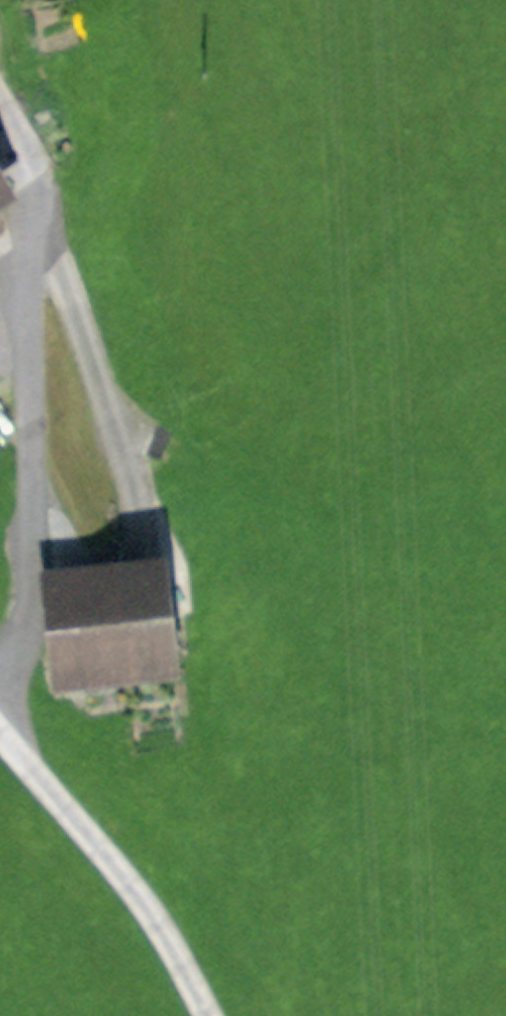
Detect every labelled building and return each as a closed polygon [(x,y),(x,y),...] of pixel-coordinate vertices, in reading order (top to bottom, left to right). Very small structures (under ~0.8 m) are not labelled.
[(14,201),(0,176),(0,209),(14,201)] [(40,573),(54,692),(181,676),(166,558),(40,573)]
